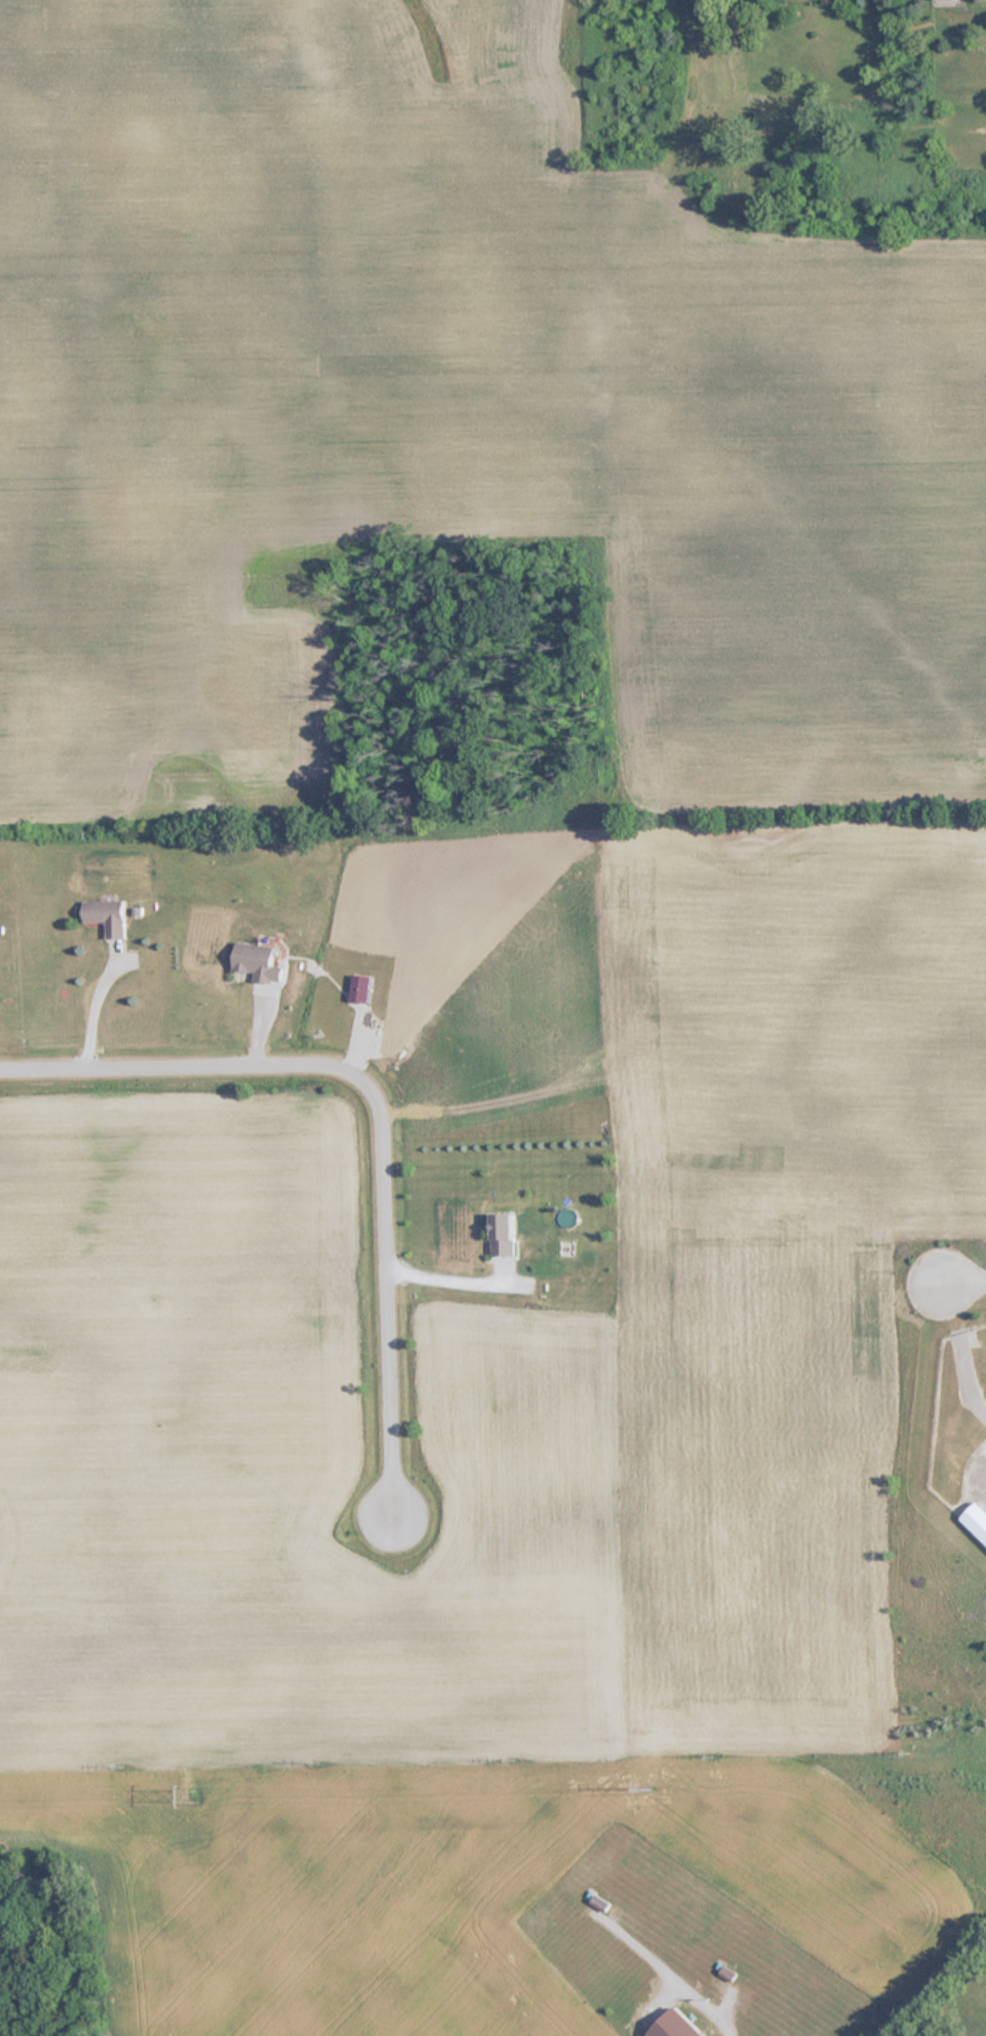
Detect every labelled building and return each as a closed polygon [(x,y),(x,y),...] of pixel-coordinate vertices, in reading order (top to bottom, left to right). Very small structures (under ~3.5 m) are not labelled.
[(84,900),(84,922),(106,922),(106,938),(125,938),(125,900),(84,900)] [(274,946),(236,942),(233,971),(254,973),(254,981),(281,984),(283,967),(272,965),(274,946)] [(514,1215),(491,1215),(491,1256),(514,1256),(514,1215)] [(958,1518),(985,1545),(985,1511),(975,1500),(958,1518)] [(590,1901),(605,1911),(609,1904),(594,1895),(590,1901)] [(648,2035),(705,2035),(674,2006),(646,2034),(648,2035)]
